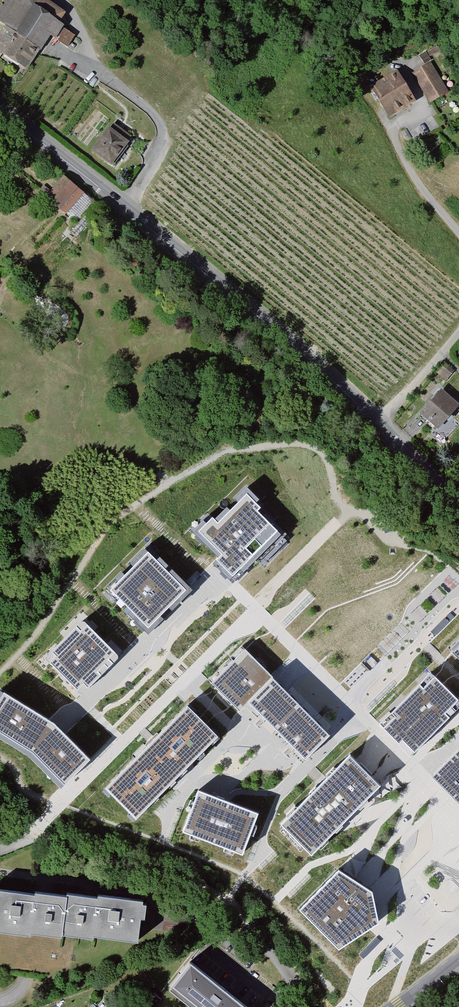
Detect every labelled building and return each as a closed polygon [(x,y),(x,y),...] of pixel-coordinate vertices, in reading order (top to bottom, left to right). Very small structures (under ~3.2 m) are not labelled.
[(0,4),(0,23),(6,27),(0,36),(0,56),(25,73),(48,39),(54,43),(64,27),(57,23),(66,11),(50,0),(3,0),(0,4)] [(429,63),(411,74),(430,105),(448,94),(429,63)] [(399,72),(371,89),(389,119),(417,102),(399,72)] [(109,128),(92,153),(113,168),(130,143),(109,128)] [(48,192),(75,219),(94,200),(67,173),(48,192)] [(420,416),(439,432),(458,409),(458,406),(442,391),(420,416)] [(211,517),(199,530),(221,552),(214,559),(219,563),(231,575),(250,556),(258,563),(284,536),(257,510),(261,506),(246,492),(216,522),(211,517)] [(146,550),(107,588),(146,629),(165,611),(185,591),(146,550)] [(79,618),(39,658),(77,695),(96,676),(117,656),(79,618)] [(243,651),(210,684),(239,713),(244,707),(258,721),(289,752),(302,765),(330,736),(243,651)] [(380,725),(413,758),(429,742),(458,712),(458,701),(432,674),(380,725)] [(49,722),(0,692),(0,742),(27,758),(57,789),(87,759),(54,727),(49,722)] [(186,707),(101,788),(132,820),(168,786),(217,739),(186,707)] [(434,778),(458,803),(458,753),(434,778)] [(322,785),(280,826),(310,857),(321,847),(380,788),(363,771),(350,757),(322,785)] [(214,799),(197,793),(181,836),(241,857),(256,814),(214,799)] [(373,894),(340,872),(300,911),(339,952),(380,925),(380,923),(373,894)] [(30,938),(36,901),(0,896),(0,937),(30,942),(30,938)] [(61,942),(61,941),(67,902),(36,897),(36,901),(30,938),(61,942)] [(67,899),(67,902),(61,941),(94,946),(94,940),(100,904),(67,899)] [(101,901),(100,904),(94,940),(141,947),(147,908),(101,901)] [(189,963),(169,988),(193,1006),(243,1006),(189,963)]
